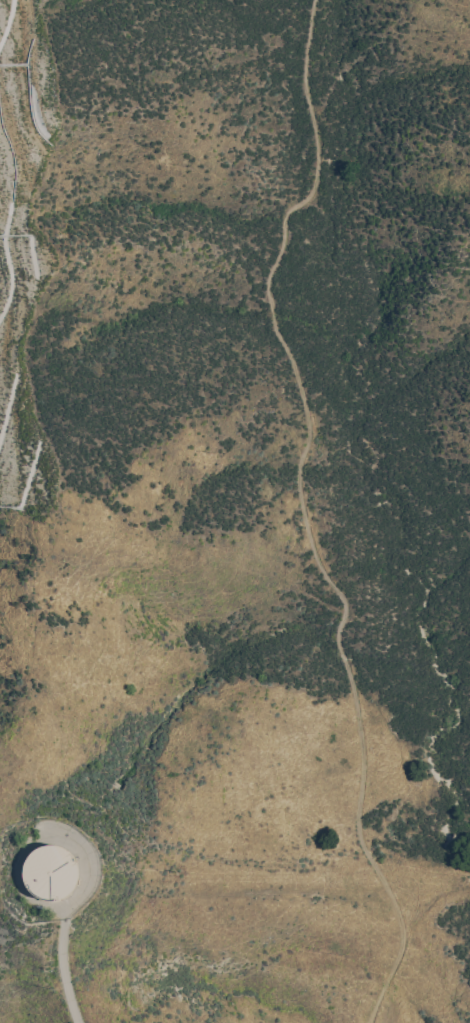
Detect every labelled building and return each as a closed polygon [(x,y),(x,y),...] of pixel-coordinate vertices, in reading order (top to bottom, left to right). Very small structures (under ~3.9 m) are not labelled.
[(63,847),(67,850),(70,852),(75,860),(77,864),(78,868),(78,873),(78,878),(76,883),(73,889),(71,892),(66,895),(62,898),(57,900),(50,900),(45,900),(38,898),(34,895),(30,891),(27,887),(24,883),(23,878),(22,873),(23,868),(24,862),(27,857),(30,852),(37,847),(42,845),(50,844),(55,845),(59,846),(63,847)]
